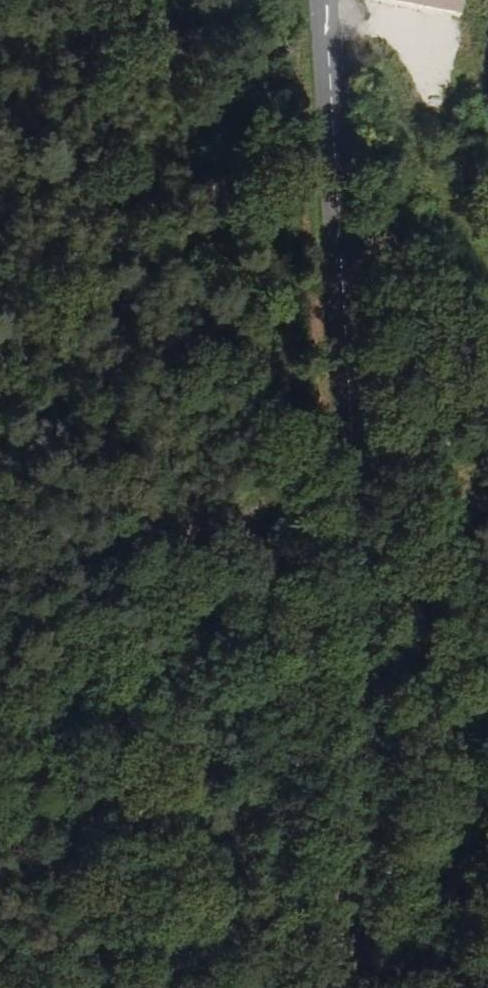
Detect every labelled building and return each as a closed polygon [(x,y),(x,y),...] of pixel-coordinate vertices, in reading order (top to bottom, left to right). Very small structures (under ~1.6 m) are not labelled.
[(463,14),(466,0),(391,0),(463,14)]
